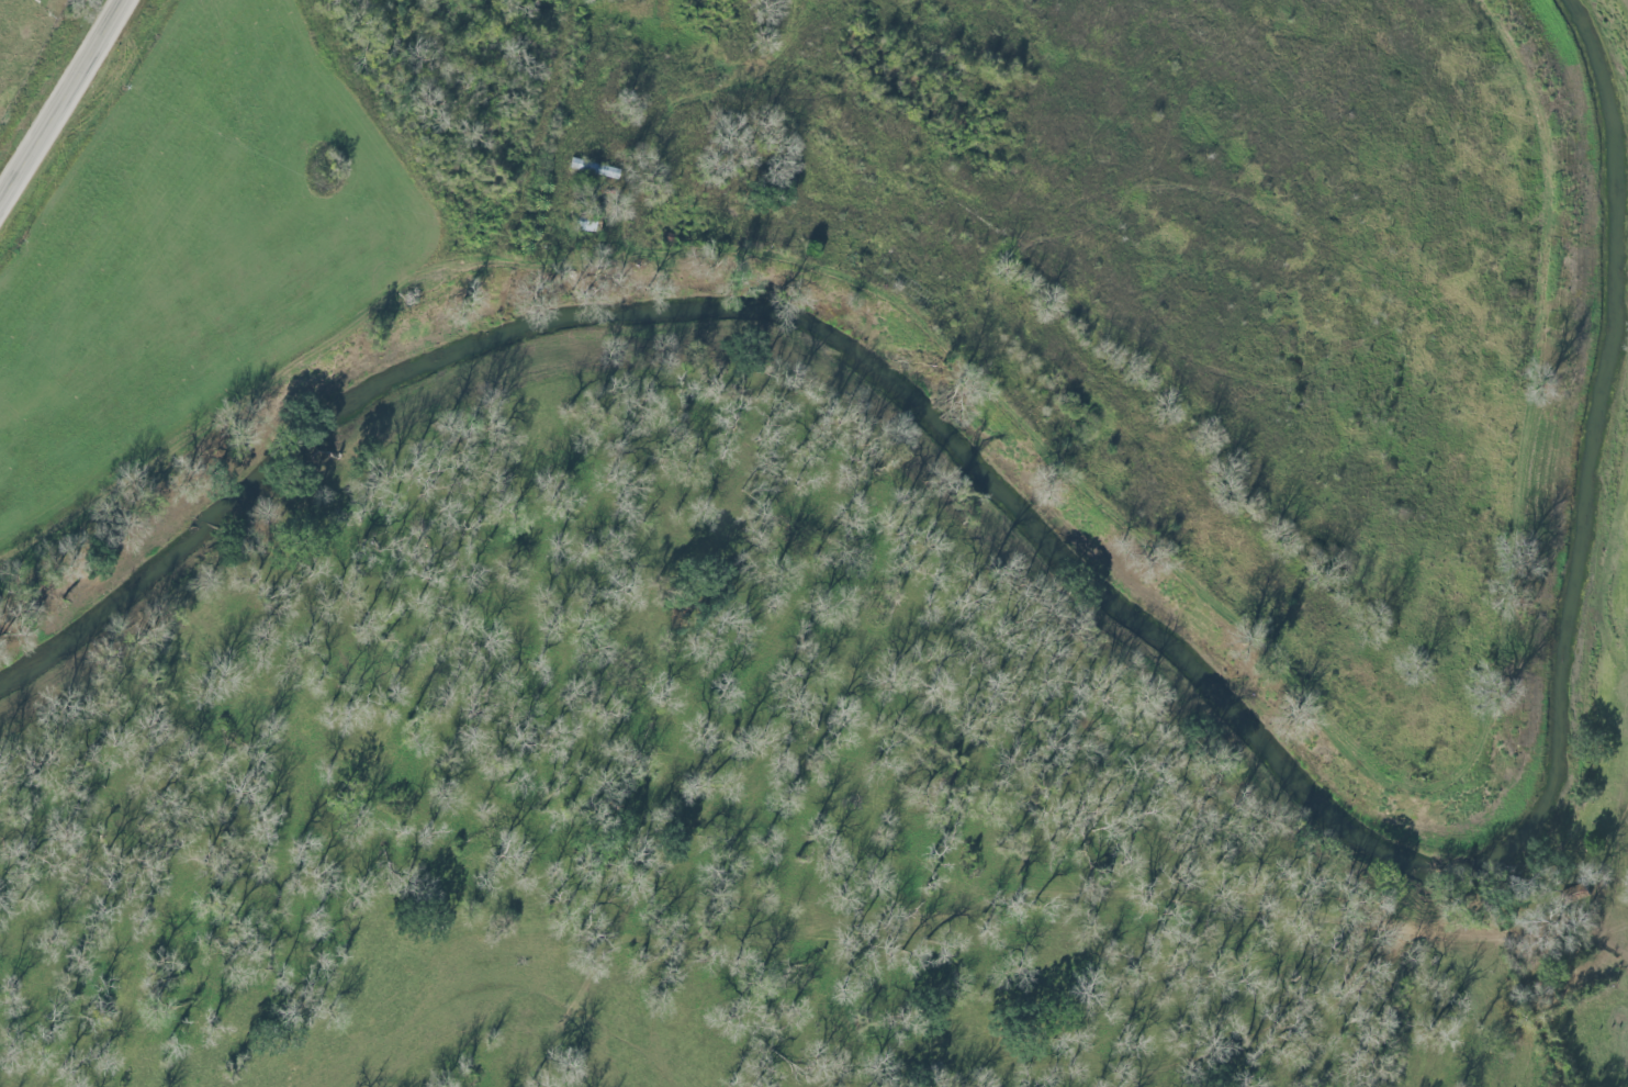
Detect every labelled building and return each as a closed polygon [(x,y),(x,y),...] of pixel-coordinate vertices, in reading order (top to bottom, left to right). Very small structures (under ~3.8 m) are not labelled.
[(618,181),(621,171),(574,158),(571,168),(618,181)] [(602,232),(601,211),(576,211),(577,233),(602,232)]
